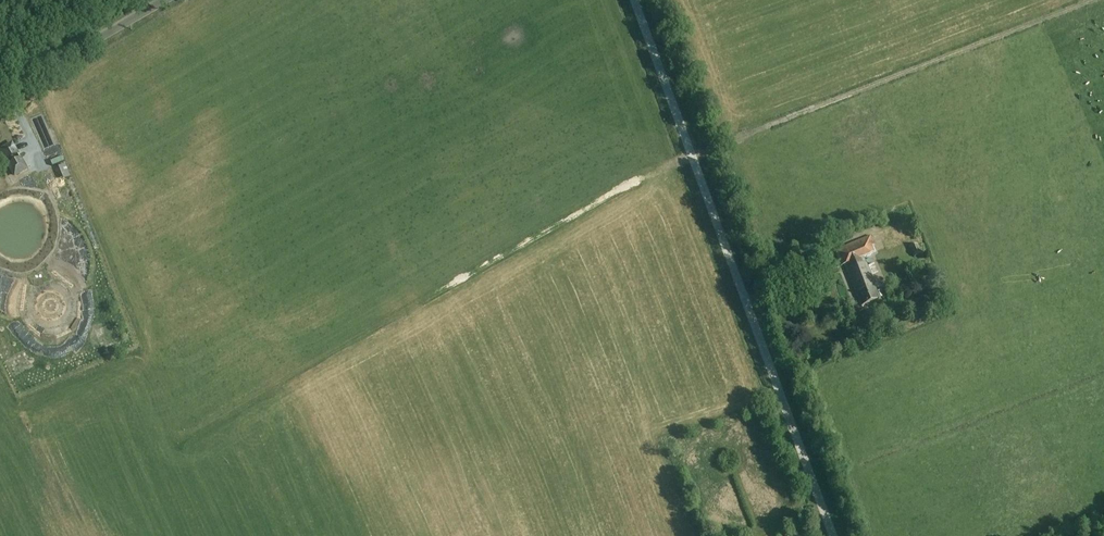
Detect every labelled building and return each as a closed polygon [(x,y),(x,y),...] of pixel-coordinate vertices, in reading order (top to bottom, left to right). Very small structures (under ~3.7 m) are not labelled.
[(19,153),(14,144),(0,153),(5,161),(19,153)] [(21,157),(7,165),(12,174),(27,166),(21,157)] [(64,179),(70,176),(65,165),(59,167),(64,179)] [(863,255),(873,251),(871,246),(874,245),(870,235),(834,250),(841,265),(844,264),(861,305),(861,306),(880,298),(863,255)] [(914,257),(921,255),(917,245),(910,247),(914,257)]
